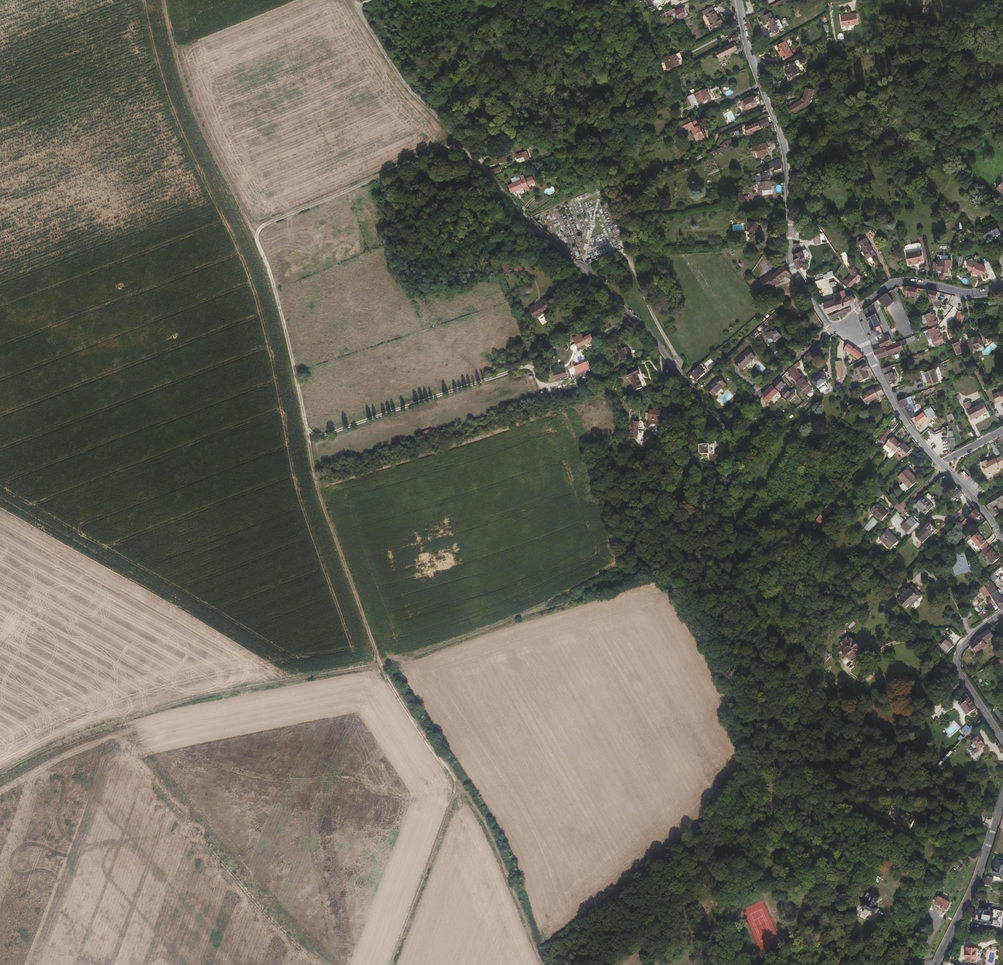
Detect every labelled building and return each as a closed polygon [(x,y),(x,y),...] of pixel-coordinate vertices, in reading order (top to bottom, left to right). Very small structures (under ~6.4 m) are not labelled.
[(659,4),(663,5),(664,6),(666,5),(666,4),(667,0),(660,0),(649,5),(650,9),(656,6),(656,5),(659,4)] [(722,15),(721,13),(719,9),(718,9),(715,5),(707,9),(710,14),(710,13),(717,25),(725,21),(727,20),(724,14),(722,15)] [(686,16),(683,8),(677,11),(675,8),(670,11),(671,15),(673,14),(675,19),(679,18),(680,19),(686,16)] [(780,29),(776,20),(771,12),(765,15),(773,32),(780,29)] [(859,24),(858,13),(842,16),(844,26),(859,24)] [(784,26),(780,18),(776,20),(780,29),(784,26)] [(734,41),(741,38),(740,33),(729,38),(732,44),(735,42),(734,41)] [(794,55),(786,41),(778,46),(780,49),(779,50),(781,54),(782,53),(785,59),(794,55)] [(725,56),(739,49),(735,42),(732,44),(717,52),(720,58),(718,59),(721,63),(727,60),(725,56)] [(680,64),(676,54),(670,57),(671,59),(665,62),(669,69),(680,64)] [(801,72),(795,62),(785,67),(787,71),(789,73),(787,74),(789,78),(801,72)] [(810,103),(814,89),(807,87),(804,97),(802,99),(788,108),(791,114),(810,103)] [(711,96),(707,88),(695,94),(699,102),(711,96)] [(757,105),(762,103),(758,95),(754,97),(754,96),(745,100),(745,101),(741,102),(745,110),(748,108),(749,109),(757,105)] [(680,128),(693,122),(691,117),(678,123),(680,128)] [(747,134),(770,124),(767,118),(746,127),(748,131),(746,131),(747,133),(747,134)] [(698,126),(698,125),(699,125),(697,120),(693,122),(680,128),(676,129),(678,133),(687,129),(687,130),(689,131),(690,131),(693,130),(697,140),(704,137),(703,133),(704,132),(703,129),(702,130),(701,129),(699,126),(698,126)] [(770,153),(766,142),(753,146),(755,152),(758,152),(759,156),(761,156),(764,155),(770,153)] [(718,154),(723,151),(721,148),(710,153),(712,157),(718,155),(718,154)] [(761,173),(782,165),(782,158),(757,169),(758,174),(761,173)] [(848,169),(851,162),(842,159),(840,166),(848,169)] [(783,171),(782,165),(761,173),(761,176),(762,176),(762,179),(760,179),(761,182),(771,181),(770,177),(770,172),(773,171),(775,171),(775,172),(783,171)] [(515,191),(531,185),(528,177),(512,184),(515,191)] [(772,194),(771,181),(761,182),(761,185),(757,185),(758,195),(772,194)] [(747,207),(740,194),(733,197),(739,211),(747,207)] [(739,211),(733,197),(729,199),(736,212),(739,211)] [(758,232),(757,221),(748,222),(750,240),(761,239),(760,231),(758,232)] [(1001,232),(995,222),(981,230),(987,239),(1001,232)] [(875,254),(865,235),(858,240),(859,242),(864,250),(863,251),(868,259),(875,254)] [(924,259),(922,249),(921,249),(919,241),(906,244),(905,246),(909,264),(914,263),(914,261),(919,260),(924,259)] [(806,260),(802,251),(800,252),(794,255),(794,260),(799,268),(805,265),(803,261),(806,260)] [(952,265),(952,260),(944,260),(944,261),(938,261),(937,270),(943,271),(943,272),(949,273),(949,267),(951,267),(951,265),(952,265)] [(513,272),(508,261),(500,264),(505,275),(513,272)] [(986,272),(983,266),(983,265),(973,261),(967,264),(970,271),(971,272),(972,273),(973,273),(974,273),(975,273),(980,275),(986,272)] [(762,293),(790,273),(787,269),(784,266),(779,269),(780,270),(771,277),(769,274),(756,284),(762,293)] [(850,288),(861,277),(853,268),(850,271),(852,274),(845,282),(850,288)] [(842,282),(851,275),(848,271),(839,280),(842,282)] [(826,278),(816,282),(819,289),(829,286),(826,278)] [(916,296),(918,288),(915,288),(908,286),(906,294),(916,296)] [(855,304),(856,303),(857,302),(857,300),(857,298),(856,296),(854,295),(853,295),(852,295),(849,290),(846,291),(846,290),(842,291),(839,292),(834,294),(835,298),(823,303),(830,319),(853,310),(853,309),(856,307),(855,304)] [(940,300),(937,298),(938,292),(929,290),(934,306),(941,305),(941,301),(940,300)] [(893,301),(887,293),(879,299),(885,308),(893,301)] [(535,318),(553,307),(548,297),(538,303),(537,302),(529,307),(535,318)] [(881,325),(871,305),(863,310),(863,311),(873,331),(875,336),(880,333),(879,331),(881,330),(879,325),(881,325)] [(939,323),(934,311),(925,315),(928,322),(929,326),(930,326),(931,326),(936,324),(939,323)] [(965,329),(964,326),(961,327),(961,311),(958,312),(958,313),(958,327),(948,329),(950,336),(956,336),(957,335),(956,331),(964,330),(965,329)] [(773,314),(765,324),(768,326),(776,317),(773,314)] [(631,333),(635,328),(629,323),(624,328),(629,334),(631,333)] [(943,338),(938,325),(937,326),(932,328),(928,329),(934,342),(943,338)] [(781,335),(776,329),(773,332),(769,326),(763,331),(766,342),(769,339),(768,337),(770,336),(775,341),(781,335)] [(755,339),(759,333),(754,330),(750,336),(755,339)] [(892,343),(889,335),(877,340),(881,348),(892,343)] [(578,349),(594,342),(592,337),(585,340),(584,337),(580,339),(575,341),(578,349)] [(984,347),(981,337),(977,338),(977,337),(970,339),(971,343),(961,347),(960,344),(961,344),(959,338),(951,341),(957,355),(971,349),(973,349),(973,350),(984,347)] [(877,359),(901,350),(904,356),(906,355),(901,341),(874,351),(877,359)] [(994,341),(987,347),(991,351),(997,346),(994,341)] [(826,351),(820,344),(810,352),(815,357),(817,355),(819,357),(826,351)] [(859,359),(862,355),(848,344),(845,349),(859,359)] [(633,358),(628,348),(618,353),(623,363),(633,358)] [(742,369),(755,357),(748,349),(735,362),(742,369)] [(810,363),(816,359),(815,357),(810,352),(808,354),(805,357),(810,362),(810,363)] [(586,361),(574,367),(577,375),(590,369),(586,361)] [(843,376),(842,367),(842,362),(842,361),(835,362),(836,377),(843,376)] [(869,378),(865,371),(871,368),(868,363),(855,370),(861,382),(869,378)] [(708,371),(702,364),(700,366),(705,373),(708,371)] [(697,380),(705,373),(700,366),(691,373),(697,380)] [(803,378),(797,369),(794,366),(788,371),(797,383),(803,378)] [(892,371),(890,366),(883,368),(884,371),(885,374),(892,371)] [(871,369),(871,368),(865,371),(869,378),(874,375),(871,369)] [(564,369),(554,372),(556,379),(566,377),(564,369)] [(939,382),(934,369),(925,372),(928,382),(932,380),(933,384),(939,382)] [(640,389),(635,377),(637,376),(634,370),(625,374),(633,392),(640,389)] [(896,379),(892,371),(885,374),(889,381),(896,379)] [(677,378),(674,372),(667,374),(669,381),(677,378)] [(919,379),(917,373),(913,374),(914,375),(911,376),(912,382),(919,379)] [(824,383),(828,381),(823,374),(821,375),(819,377),(817,374),(815,376),(817,378),(813,381),(817,388),(818,388),(821,392),(827,388),(824,383)] [(714,395),(727,384),(720,377),(708,388),(714,395)] [(804,391),(809,386),(803,378),(797,383),(804,391)] [(781,389),(785,385),(780,379),(773,386),(779,392),(781,394),(781,395),(782,394),(784,393),(781,390),(781,389)] [(769,402),(779,392),(773,386),(762,396),(769,402)] [(878,397),(884,394),(880,386),(874,390),(874,389),(862,395),(867,404),(878,397)] [(935,393),(932,387),(923,391),(926,397),(930,395),(935,393)] [(791,395),(794,392),(792,390),(789,392),(787,390),(784,393),(782,394),(787,399),(791,395)] [(1002,400),(998,392),(992,395),(997,403),(1002,400)] [(854,403),(849,393),(844,396),(850,405),(854,403)] [(908,405),(913,403),(910,396),(898,401),(900,405),(902,409),(908,405)] [(972,419),(988,411),(983,402),(967,411),(972,419)] [(916,417),(908,405),(902,409),(906,414),(907,416),(910,420),(915,417),(915,418),(916,417)] [(928,418),(935,412),(930,406),(923,412),(928,418)] [(661,422),(662,412),(652,410),(650,420),(651,420),(661,422)] [(920,424),(928,418),(923,412),(916,417),(915,418),(920,424)] [(894,430),(900,422),(899,420),(896,416),(889,425),(894,430)] [(886,438),(891,431),(887,428),(877,440),(879,441),(881,439),(883,441),(884,442),(886,439),(886,438)] [(896,453),(902,446),(896,440),(895,442),(892,439),(887,446),(887,447),(895,454),(896,453)] [(908,455),(911,452),(904,445),(902,446),(896,453),(904,460),(904,459),(907,462),(911,458),(908,455)] [(712,457),(712,447),(697,448),(697,458),(712,457)] [(890,460),(895,454),(887,447),(884,449),(889,454),(888,457),(888,458),(890,460)] [(1002,465),(1002,455),(999,457),(998,457),(994,459),(991,461),(991,460),(990,459),(985,462),(986,464),(985,464),(990,472),(995,470),(996,470),(999,469),(1000,467),(1002,465)] [(918,481),(911,474),(914,472),(909,467),(897,478),(909,490),(918,481)] [(957,498),(962,493),(961,493),(959,490),(954,494),(957,498)] [(1002,501),(1002,491),(985,502),(990,511),(994,517),(1000,513),(995,506),(1002,501)] [(888,492),(884,493),(889,506),(893,504),(888,492)] [(924,515),(933,506),(923,497),(914,505),(924,515)] [(881,522),(888,515),(877,504),(869,512),(881,522)] [(814,532),(832,509),(828,506),(810,529),(814,532)] [(974,521),(981,514),(980,514),(976,509),(969,516),(964,520),(967,523),(972,518),(974,521)] [(868,533),(878,522),(873,517),(863,527),(868,533)] [(919,526),(911,518),(902,528),(909,535),(919,526)] [(923,543),(937,529),(930,522),(916,536),(923,543)] [(898,541),(888,531),(879,539),(890,550),(898,541)] [(988,546),(985,543),(986,542),(978,534),(972,540),(980,548),(983,550),(988,546)] [(1000,558),(992,549),(992,550),(988,546),(983,550),(981,552),(984,556),(984,557),(992,565),(1000,558)] [(970,571),(964,552),(955,556),(958,566),(953,568),(956,576),(970,571)] [(998,592),(990,580),(984,586),(990,593),(992,596),(994,594),(998,592)] [(923,595),(913,585),(908,590),(905,587),(899,593),(902,596),(898,600),(904,606),(908,602),(910,603),(912,606),(923,595)] [(990,593),(984,586),(980,589),(985,596),(990,593)] [(1002,599),(998,592),(994,594),(992,596),(1001,609),(1002,608),(1002,599)] [(976,653),(986,645),(985,643),(994,636),(989,629),(982,634),(979,636),(971,645),(976,653)] [(851,660),(862,650),(853,639),(852,640),(850,637),(842,643),(845,646),(842,649),(851,660)] [(951,650),(954,646),(947,639),(943,644),(941,643),(940,644),(941,645),(941,646),(948,653),(951,650)] [(1002,662),(1001,658),(993,663),(995,667),(1002,662)] [(973,704),(967,695),(959,703),(962,706),(967,714),(972,711),(973,713),(978,710),(973,704)] [(966,735),(973,728),(971,726),(970,727),(969,726),(962,732),(966,735)] [(975,755),(986,746),(978,736),(972,740),(975,744),(973,746),(974,748),(972,749),(974,751),(972,752),(975,755)] [(944,769),(944,764),(956,752),(953,749),(934,767),(946,775),(948,772),(944,769)] [(762,768),(758,764),(752,769),(755,773),(761,769),(762,768)] [(765,774),(761,769),(755,773),(760,779),(765,774)] [(912,827),(916,817),(906,814),(900,812),(897,822),(912,827)] [(998,860),(997,863),(996,863),(995,867),(996,867),(994,874),(1002,878),(1002,862),(998,860)] [(991,886),(993,878),(988,876),(985,885),(991,886)] [(876,905),(880,897),(874,894),(873,894),(869,892),(862,905),(866,907),(864,912),(868,915),(870,910),(876,913),(879,907),(876,905)] [(949,908),(952,902),(939,896),(936,902),(949,908)] [(1002,917),(1002,911),(995,910),(994,913),(988,912),(988,910),(982,909),(981,916),(981,917),(980,923),(1002,926),(1002,917)] [(876,928),(878,921),(877,920),(872,918),(871,920),(869,925),(876,928)] [(976,962),(978,949),(968,948),(967,962),(976,962)] [(981,961),(982,949),(978,949),(976,962),(967,962),(966,964),(978,964),(981,961)]
